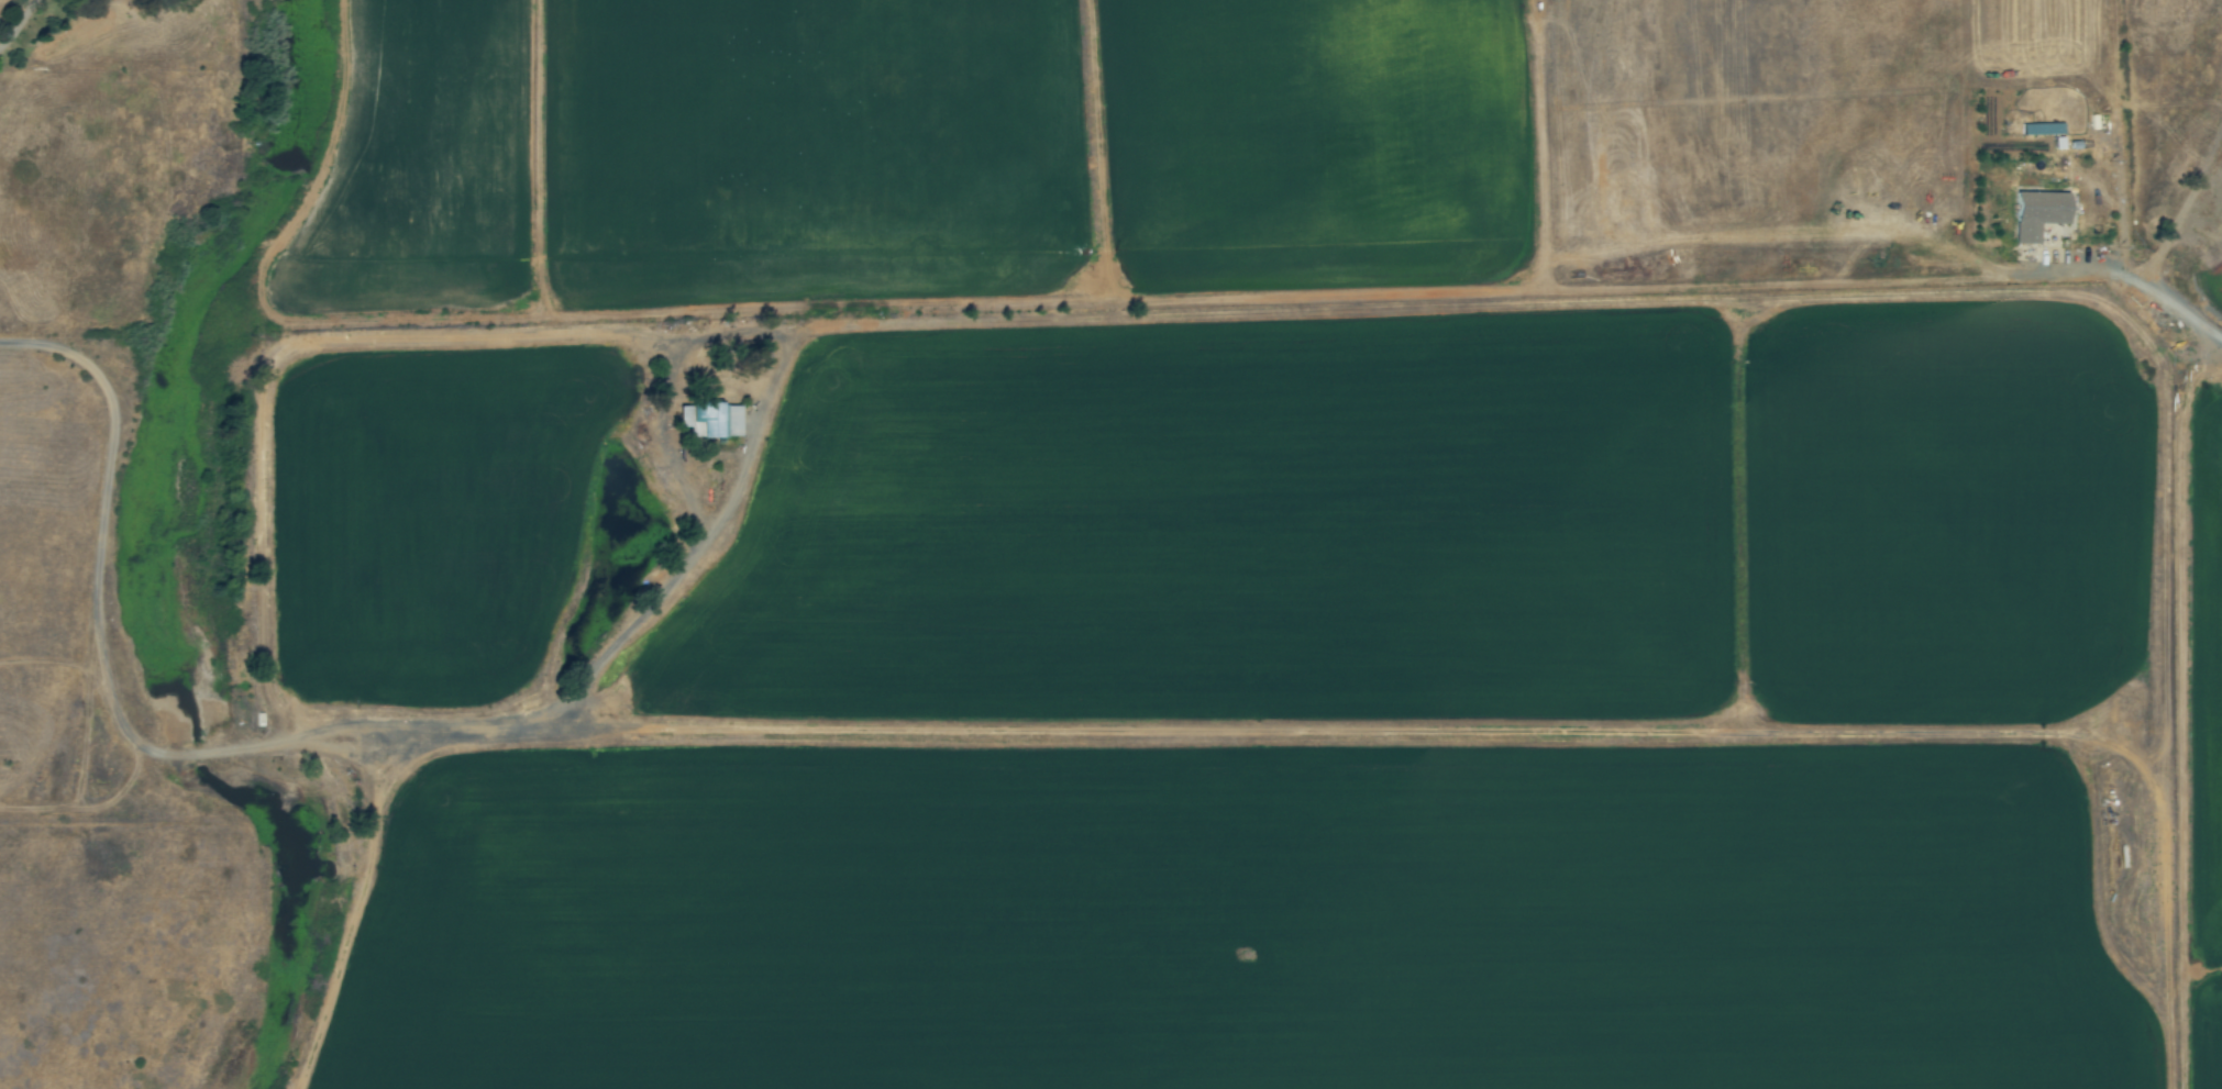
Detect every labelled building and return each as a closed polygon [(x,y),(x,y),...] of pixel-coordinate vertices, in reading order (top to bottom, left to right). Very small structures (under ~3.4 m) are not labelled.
[(2068,225),(2068,193),(2016,193),(2015,245),(2039,245),(2039,225),(2068,225)] [(740,405),(701,406),(702,439),(740,438),(740,405)]
